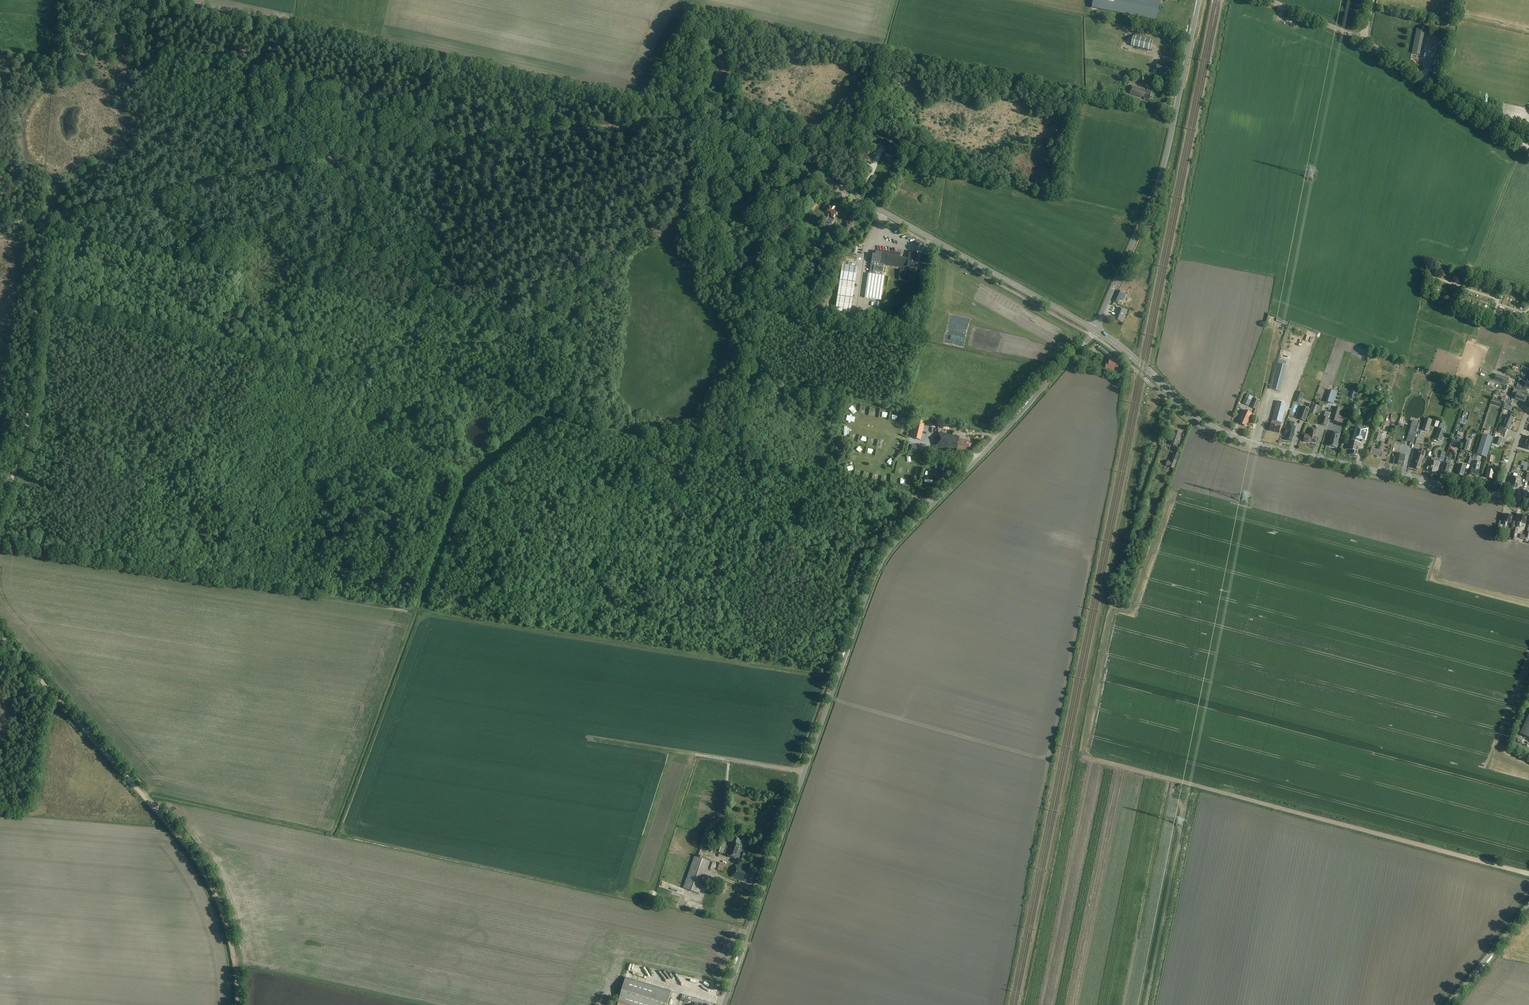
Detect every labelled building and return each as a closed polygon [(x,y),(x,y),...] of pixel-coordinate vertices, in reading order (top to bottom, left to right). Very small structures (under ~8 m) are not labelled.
[(1098,9),(1156,21),(1160,1),(1158,0),(1099,0),(1098,9)] [(1423,31),(1415,29),(1410,54),(1418,55),(1423,31)] [(1134,36),(1131,46),(1151,51),(1153,41),(1134,36)] [(1166,73),(1167,66),(1158,64),(1156,70),(1166,73)] [(1147,92),(1144,91),(1144,89),(1132,86),(1130,94),(1144,98),(1144,99),(1149,100),(1152,91),(1148,90),(1147,92)] [(1131,104),(1133,97),(1125,95),(1123,102),(1131,104)] [(895,156),(899,149),(895,147),(889,144),(889,142),(883,139),(880,145),(886,148),(885,151),(886,151),(885,154),(890,157),(891,154),(895,156)] [(748,212),(751,206),(748,204),(745,207),(737,204),(736,206),(733,205),(731,210),(744,215),(746,210),(748,212)] [(759,214),(767,209),(763,204),(755,209),(759,214)] [(834,220),(839,212),(835,210),(836,208),(830,205),(827,212),(829,214),(827,216),(826,215),(824,220),(827,222),(829,218),(831,219),(831,218),(834,220)] [(795,215),(790,219),(794,224),(799,220),(795,215)] [(901,254),(881,251),(881,252),(875,252),(875,255),(872,255),(870,274),(868,274),(865,298),(881,301),(884,276),(882,276),(884,266),(903,269),(903,271),(900,271),(898,280),(909,282),(910,272),(909,272),(910,268),(915,269),(917,255),(918,255),(918,254),(909,252),(908,259),(900,258),(901,254)] [(850,313),(857,267),(842,265),(836,311),(850,313)] [(1118,303),(1123,293),(1119,291),(1114,301),(1118,303)] [(1485,305),(1487,300),(1469,294),(1467,299),(1485,305)] [(1122,322),(1126,311),(1118,308),(1117,311),(1118,312),(1117,314),(1116,314),(1114,319),(1122,322)] [(1109,358),(1111,354),(1101,346),(1098,349),(1109,358)] [(1118,368),(1119,363),(1118,362),(1118,361),(1111,359),(1109,364),(1106,363),(1105,368),(1114,370),(1115,367),(1118,368)] [(1279,392),(1285,361),(1276,359),(1270,391),(1279,392)] [(1506,385),(1508,379),(1496,374),(1494,380),(1506,385)] [(1527,381),(1526,384),(1522,383),(1520,389),(1525,391),(1526,387),(1528,388),(1528,382),(1527,381)] [(1525,403),(1527,396),(1520,394),(1521,391),(1514,389),(1512,394),(1516,396),(1515,399),(1525,403)] [(1248,406),(1253,397),(1247,394),(1242,403),(1248,406)] [(1255,409),(1259,400),(1255,398),(1251,407),(1255,409)] [(1281,423),(1286,404),(1277,402),(1272,421),(1274,421),(1274,424),(1271,424),(1270,431),(1279,433),(1281,426),(1278,426),(1278,422),(1281,423)] [(1305,422),(1310,409),(1303,406),(1298,419),(1305,422)] [(1248,422),(1252,413),(1246,410),(1240,423),(1245,426),(1247,422),(1248,422)] [(1326,426),(1329,418),(1323,416),(1321,424),(1326,426)] [(1510,430),(1514,418),(1507,416),(1504,423),(1502,422),(1498,432),(1505,435),(1508,429),(1510,430)] [(1425,418),(1421,430),(1428,432),(1432,420),(1425,418)] [(1285,428),(1284,434),(1286,435),(1285,440),(1292,442),(1294,436),(1294,437),(1297,427),(1294,426),(1295,422),(1291,421),(1290,425),(1289,425),(1288,429),(1285,428)] [(922,440),(924,425),(917,424),(914,439),(922,440)] [(1366,441),(1369,428),(1355,425),(1352,438),(1366,441)] [(1316,437),(1318,430),(1311,428),(1310,436),(1305,435),(1304,441),(1306,441),(1306,442),(1311,443),(1311,442),(1315,443),(1317,437),(1316,437)] [(1438,429),(1434,439),(1441,442),(1445,432),(1438,429)] [(970,449),(971,444),(967,443),(967,440),(959,439),(960,437),(938,432),(936,443),(937,443),(936,448),(957,452),(957,448),(966,450),(966,448),(970,449)] [(1179,442),(1180,439),(1179,439),(1181,434),(1175,432),(1171,445),(1177,447),(1178,442),(1179,442)] [(1376,432),(1373,440),(1379,442),(1381,434),(1376,432)] [(1487,458),(1493,438),(1483,434),(1476,455),(1487,458)] [(1328,446),(1327,450),(1335,452),(1335,447),(1336,447),(1338,437),(1330,435),(1327,446),(1328,446)] [(1458,447),(1461,438),(1458,437),(1456,440),(1452,439),(1450,444),(1458,447)] [(1346,449),(1351,450),(1350,455),(1357,456),(1359,447),(1360,448),(1361,443),(1348,440),(1346,449)] [(1467,451),(1470,442),(1465,440),(1462,450),(1467,451)] [(926,456),(928,449),(912,445),(910,452),(926,456)] [(1379,457),(1381,448),(1378,447),(1378,450),(1371,449),(1370,455),(1379,457)] [(1420,470),(1426,452),(1420,450),(1414,468),(1420,470)] [(1403,466),(1406,455),(1396,453),(1395,458),(1393,464),(1403,466)] [(1174,469),(1179,456),(1174,454),(1171,462),(1168,461),(1166,466),(1174,469)] [(1430,459),(1428,467),(1429,467),(1428,472),(1436,473),(1437,469),(1438,469),(1439,462),(1438,462),(1438,459),(1431,457),(1431,459),(1430,459)] [(887,468),(892,464),(888,458),(882,461),(887,468)] [(1448,472),(1449,472),(1451,465),(1450,465),(1451,460),(1446,458),(1441,474),(1446,475),(1448,472)] [(1478,476),(1481,463),(1474,461),(1471,474),(1478,476)] [(1463,476),(1465,466),(1459,464),(1456,474),(1463,476)] [(1492,479),(1494,471),(1495,466),(1489,465),(1486,478),(1492,479)] [(1520,485),(1522,478),(1512,476),(1511,482),(1512,482),(1511,487),(1518,488),(1519,485),(1520,485)] [(1510,523),(1512,515),(1505,514),(1504,522),(1503,526),(1506,526),(1507,523),(1510,523)] [(1525,523),(1526,516),(1520,515),(1518,522),(1519,522),(1518,526),(1521,526),(1522,523),(1525,523)] [(1528,715),(1520,733),(1528,738),(1528,714),(1528,715)] [(756,829),(754,834),(765,838),(767,833),(756,829)] [(740,845),(742,839),(732,836),(726,855),(738,860),(740,854),(739,854),(739,852),(740,852),(742,846),(740,845)] [(723,854),(727,844),(719,841),(715,851),(723,854)] [(706,858),(709,850),(701,847),(698,855),(706,858)] [(713,870),(715,864),(694,856),(683,888),(699,894),(708,868),(713,870)] [(724,872),(727,865),(720,862),(717,869),(724,872)] [(752,880),(755,873),(749,870),(736,865),(732,877),(745,882),(746,878),(752,880)] [(667,882),(661,879),(659,885),(677,892),(678,887),(667,883),(667,882)] [(617,1004),(667,1004),(671,991),(625,978),(621,992),(618,1003),(617,1004)]
